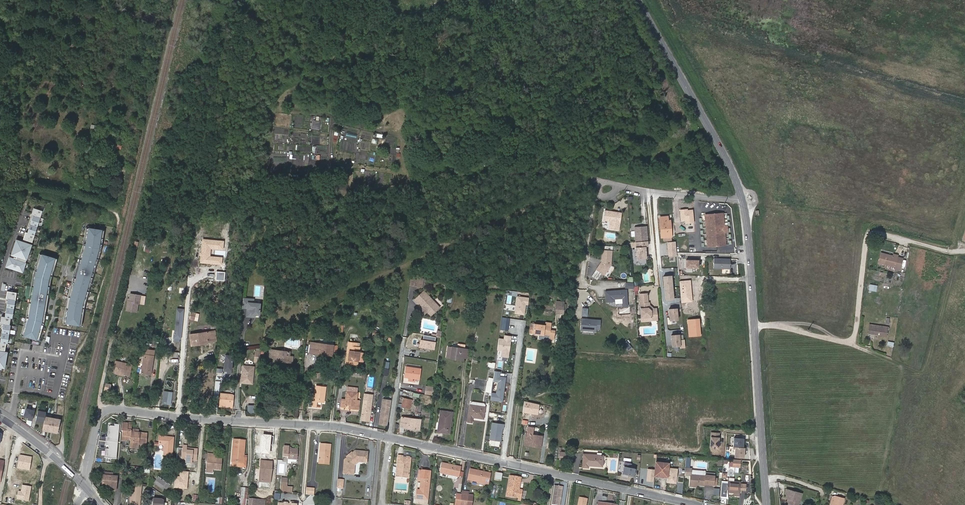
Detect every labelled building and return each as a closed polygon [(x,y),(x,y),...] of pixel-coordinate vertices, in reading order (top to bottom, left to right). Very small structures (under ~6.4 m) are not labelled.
[(340,142),(339,151),(356,152),(356,143),(340,142)] [(369,154),(362,153),(360,163),(375,165),(374,166),(380,167),(382,154),(370,151),(369,154)] [(31,241),(42,210),(33,207),(31,214),(33,214),(27,231),(25,231),(23,238),(31,241)] [(688,209),(680,210),(681,221),(685,221),(685,224),(694,223),(693,210),(688,210),(688,209)] [(621,213),(604,210),(603,220),(610,221),(609,229),(618,230),(621,213)] [(723,213),(705,215),(708,246),(726,244),(723,213)] [(664,237),(664,241),(672,241),(670,221),(668,221),(668,217),(660,217),(662,237),(664,237)] [(647,226),(633,227),(635,242),(636,259),(647,258),(646,246),(649,246),(647,226)] [(104,231),(85,228),(83,245),(67,300),(63,323),(81,326),(85,304),(101,251),(104,231)] [(140,237),(138,244),(145,246),(146,238),(140,237)] [(225,240),(202,238),(200,262),(221,264),(222,257),(210,256),(211,249),(224,250),(225,240)] [(11,254),(26,259),(31,244),(16,239),(11,254)] [(677,256),(676,242),(667,242),(668,257),(677,256)] [(602,262),(597,270),(605,275),(611,265),(612,250),(603,249),(602,262)] [(24,322),(20,335),(38,340),(43,322),(50,283),(57,259),(39,253),(32,280),(24,322)] [(893,256),(881,253),(879,263),(886,264),(895,267),(894,269),(899,270),(902,258),(897,257),(898,256),(893,254),(893,256)] [(11,254),(10,256),(25,262),(26,259),(11,254)] [(6,265),(22,271),(25,262),(10,256),(9,256),(6,265)] [(731,259),(714,258),(714,268),(730,269),(731,259)] [(674,300),(672,276),(663,277),(665,300),(674,300)] [(422,280),(409,279),(408,287),(421,288),(422,280)] [(693,302),(692,280),(680,281),(681,303),(693,302)] [(628,306),(627,290),(606,292),(607,303),(615,302),(615,299),(623,298),(624,306),(628,306)] [(5,350),(6,342),(8,343),(11,325),(9,325),(11,317),(12,318),(17,292),(7,291),(6,298),(8,298),(5,316),(2,316),(0,323),(3,324),(0,341),(0,349),(5,350)] [(418,304),(422,308),(427,312),(431,316),(439,308),(422,292),(413,302),(417,305),(418,304)] [(652,319),(658,318),(657,307),(652,307),(650,305),(649,301),(648,302),(647,292),(640,293),(642,316),(646,316),(647,317),(651,316),(652,319)] [(136,312),(138,303),(139,304),(140,296),(130,294),(129,301),(128,301),(126,310),(136,312)] [(529,298),(517,296),(515,314),(525,315),(526,305),(528,305),(529,298)] [(249,298),(244,298),(243,307),(248,307),(247,316),(254,316),(254,315),(255,314),(259,314),(260,303),(249,302),(249,298)] [(564,302),(557,302),(556,313),(563,313),(564,302)] [(678,320),(677,309),(669,309),(670,321),(678,320)] [(188,318),(195,320),(196,313),(189,311),(188,318)] [(508,330),(510,318),(502,317),(501,329),(508,330)] [(701,335),(700,326),(699,326),(698,324),(700,324),(699,318),(688,319),(689,336),(701,335)] [(602,320),(584,319),(583,330),(598,331),(598,329),(602,329),(602,320)] [(549,339),(553,340),(554,331),(550,330),(550,326),(535,324),(534,327),(534,333),(540,334),(549,336),(549,339)] [(889,327),(870,324),(868,333),(886,336),(887,335),(888,335),(889,327)] [(208,342),(206,332),(190,334),(192,344),(208,342)] [(512,336),(504,335),(504,339),(499,338),(497,350),(502,351),(501,357),(509,358),(512,336)] [(680,346),(679,335),(671,336),(672,347),(680,346)] [(351,360),(360,361),(365,361),(366,353),(361,353),(362,344),(351,342),(350,351),(351,351),(351,360)] [(331,344),(318,343),(318,347),(310,346),(309,353),(317,353),(317,352),(324,353),(324,354),(330,355),(331,344)] [(457,348),(448,346),(446,357),(463,360),(464,357),(465,349),(465,345),(458,344),(457,348)] [(142,373),(151,374),(153,356),(152,356),(153,351),(145,349),(142,373)] [(289,361),(289,356),(290,352),(274,350),(274,358),(273,361),(284,362),(284,360),(289,361)] [(360,364),(360,361),(351,360),(351,351),(350,351),(349,363),(360,364)] [(231,374),(233,356),(226,355),(224,370),(228,370),(227,373),(231,374)] [(117,372),(123,373),(130,375),(132,365),(115,362),(113,371),(117,372)] [(332,371),(337,371),(338,364),(330,363),(330,371),(332,371)] [(254,366),(243,365),(241,383),(252,384),(254,366)] [(409,377),(413,378),(416,378),(419,378),(420,369),(406,367),(405,377),(409,377)] [(500,372),(495,371),(493,382),(497,383),(496,393),(492,393),(491,400),(503,402),(506,377),(500,376),(500,372)] [(325,395),(326,395),(328,386),(318,385),(315,400),(314,400),(314,403),(318,403),(318,402),(325,403),(326,398),(325,398),(325,395)] [(172,391),(163,390),(162,403),(170,403),(172,391)] [(352,409),(358,409),(360,394),(350,392),(349,400),(344,399),(343,406),(348,407),(348,405),(353,406),(352,409)] [(233,406),(234,395),(221,393),(220,405),(233,406)] [(366,394),(365,400),(362,420),(371,421),(375,395),(366,394)] [(410,409),(412,400),(404,398),(402,406),(410,409)] [(540,404),(525,401),(523,413),(538,416),(540,404)] [(380,424),(388,425),(391,405),(383,404),(380,424)] [(470,404),(468,421),(472,422),(473,417),(483,418),(485,406),(470,404)] [(33,418),(35,409),(27,407),(25,414),(29,415),(29,417),(33,418)] [(45,415),(46,410),(38,409),(37,418),(45,420),(45,415)] [(441,422),(440,432),(449,433),(452,412),(441,411),(439,421),(441,422)] [(57,432),(61,418),(45,415),(45,420),(43,429),(57,432)] [(420,429),(421,420),(402,417),(401,425),(405,425),(405,427),(420,429)] [(504,424),(492,422),(489,439),(502,441),(504,424)] [(128,423),(123,423),(122,431),(123,431),(123,435),(131,436),(131,440),(130,445),(139,446),(139,444),(146,445),(147,434),(138,433),(138,430),(132,430),(128,429),(128,423)] [(106,437),(105,441),(118,441),(119,424),(114,424),(114,425),(108,425),(107,437),(106,437)] [(532,443),(532,446),(541,447),(542,436),(532,435),(533,428),(528,427),(527,434),(526,434),(524,442),(532,443)] [(720,433),(710,433),(710,449),(719,450),(720,433)] [(270,455),(271,435),(262,434),(260,454),(270,455)] [(164,455),(172,455),(173,438),(160,436),(159,441),(156,441),(156,445),(159,445),(159,444),(165,445),(164,455)] [(744,438),(733,438),(733,446),(743,447),(744,438)] [(232,461),(243,462),(243,456),(245,441),(234,440),(232,461)] [(117,459),(118,441),(105,441),(105,445),(109,445),(109,449),(106,448),(105,458),(117,459)] [(319,459),(329,460),(330,445),(321,444),(319,459)] [(187,446),(182,445),(181,458),(186,459),(186,462),(192,463),(192,461),(196,461),(197,449),(193,449),(192,451),(190,450),(186,450),(187,446)] [(297,459),(298,450),(289,449),(289,447),(284,446),(283,456),(289,457),(288,464),(291,464),(292,462),(297,462),(297,459)] [(745,448),(735,447),(734,456),(745,457),(745,448)] [(344,460),(343,473),(348,473),(349,470),(351,470),(354,467),(354,465),(359,461),(366,462),(367,452),(355,451),(344,460)] [(222,458),(216,458),(214,458),(214,454),(208,454),(207,469),(221,470),(222,458)] [(603,455),(584,454),(583,467),(588,467),(588,465),(602,466),(603,455)] [(32,457),(19,455),(17,469),(30,471),(32,457)] [(249,456),(243,456),(243,462),(232,461),(232,465),(248,467),(249,456)] [(403,456),(398,456),(397,469),(397,475),(402,475),(401,477),(409,478),(411,458),(403,458),(403,456)] [(272,462),(261,461),(260,481),(270,482),(272,462)] [(667,483),(677,484),(678,469),(668,468),(669,463),(656,462),(655,477),(667,478),(667,483)] [(440,472),(458,476),(460,467),(442,463),(440,472)] [(634,477),(636,469),(631,468),(632,464),(626,463),(623,474),(634,477)] [(174,470),(173,487),(188,489),(189,471),(174,470)] [(417,498),(428,499),(430,471),(419,470),(418,478),(421,478),(420,490),(417,490),(417,498)] [(490,474),(471,470),(469,479),(488,483),(490,474)] [(113,472),(104,471),(103,486),(105,486),(112,486),(112,489),(117,489),(118,476),(113,476),(113,472)] [(714,478),(715,474),(705,473),(705,476),(691,475),(690,484),(696,484),(704,485),(704,484),(710,485),(710,480),(714,481),(714,485),(716,485),(717,478),(714,478)] [(517,498),(519,490),(521,478),(510,476),(507,496),(517,498)] [(288,478),(282,477),(280,491),(285,492),(286,486),(288,486),(288,478)] [(165,491),(169,485),(158,478),(155,483),(165,491)] [(740,493),(740,488),(740,483),(741,482),(721,481),(720,497),(727,498),(728,492),(735,492),(740,493)] [(141,485),(132,485),(130,504),(140,504),(141,485)] [(554,485),(551,504),(558,504),(559,504),(562,486),(554,485)] [(31,487),(22,486),(21,491),(18,491),(17,499),(29,501),(31,487)] [(240,504),(247,504),(248,488),(242,488),(241,499),(238,498),(237,504),(240,504)] [(788,490),(787,494),(788,495),(787,498),(791,500),(790,504),(800,504),(803,494),(788,490)] [(836,496),(833,504),(842,504),(844,498),(836,496)]
